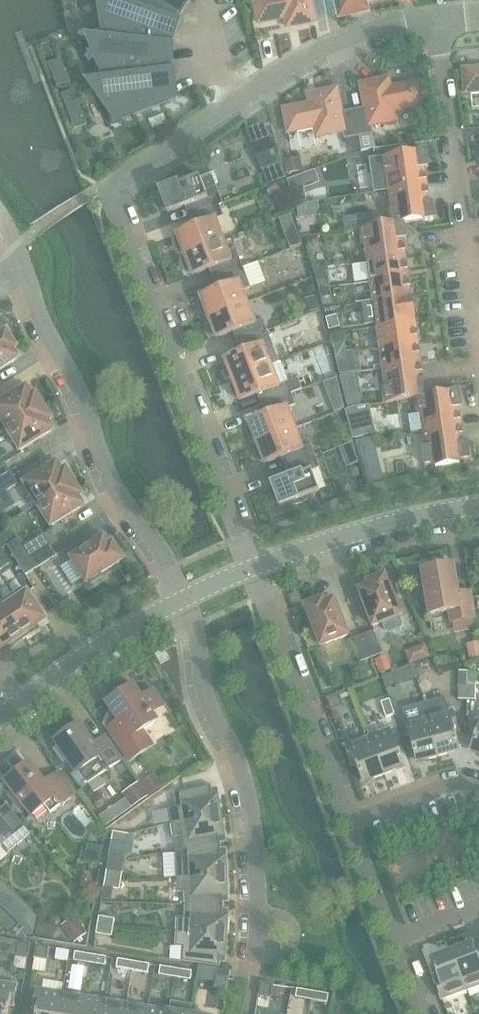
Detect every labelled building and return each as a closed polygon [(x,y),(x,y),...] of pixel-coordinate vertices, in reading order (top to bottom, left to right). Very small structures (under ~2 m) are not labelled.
[(172,48),(172,47),(170,47),(171,33),(169,32),(166,31),(169,22),(177,25),(178,24),(111,0),(100,0),(103,22),(102,22),(102,23),(112,25),(111,41),(88,38),(88,39),(172,48)] [(178,24),(178,23),(176,22),(180,9),(178,8),(178,7),(176,6),(179,0),(120,0),(120,2),(113,0),(111,0),(178,24)] [(258,23),(285,18),(287,27),(316,22),(311,0),(254,0),(258,23)] [(339,17),(368,11),(366,2),(374,0),(336,0),(339,17)] [(89,84),(173,73),(172,72),(170,72),(168,58),(165,58),(163,58),(163,48),(172,49),(172,48),(88,39),(88,40),(90,40),(100,63),(98,63),(98,65),(109,65),(111,80),(89,83),(89,84)] [(463,69),(465,93),(478,92),(478,68),(463,69)] [(64,70),(53,74),(57,86),(69,82),(64,70)] [(173,73),(89,84),(89,85),(91,84),(106,105),(104,105),(105,107),(115,104),(120,118),(115,120),(116,122),(177,99),(176,97),(171,84),(168,84),(166,84),(164,75),(173,74),(173,73)] [(354,111),(358,135),(371,133),(370,126),(397,121),(396,111),(422,106),(418,82),(391,87),(389,78),(360,84),(365,109),(354,111)] [(358,135),(354,111),(342,114),(337,88),(308,94),(310,104),(283,109),(288,133),(315,127),(317,137),(344,131),(345,138),(358,135)] [(74,89),(62,93),(68,111),(81,106),(74,89)] [(163,115),(150,120),(153,129),(167,124),(163,115)] [(263,122),(246,129),(252,145),(269,138),(263,122)] [(428,127),(425,130),(425,135),(429,137),(433,137),(436,133),(436,129),(432,126),(428,127)] [(426,151),(381,157),(383,174),(386,173),(389,191),(427,185),(425,168),(428,167),(426,151)] [(300,157),(283,160),(285,173),(302,170),(300,157)] [(279,162),(262,169),(268,185),(285,178),(279,162)] [(314,170),(287,180),(292,193),(294,204),(306,202),(304,188),(319,183),(314,170)] [(161,194),(159,195),(159,199),(160,202),(161,205),(162,208),(165,211),(167,210),(167,211),(167,212),(167,213),(191,204),(195,214),(219,205),(219,206),(223,204),(215,184),(218,183),(214,172),(200,178),(199,176),(159,191),(160,193),(161,194)] [(278,183),(268,191),(279,206),(289,198),(278,183)] [(427,185),(389,191),(391,209),(388,209),(390,224),(390,225),(404,223),(404,224),(435,219),(433,203),(430,203),(427,185)] [(312,203),(295,205),(296,216),(313,214),(312,203)] [(177,248),(179,250),(181,253),(183,252),(184,255),(223,239),(216,221),(216,220),(223,217),(219,206),(219,205),(195,214),(199,225),(176,234),(176,236),(177,235),(177,237),(175,238),(175,241),(176,245),(177,248)] [(293,214),(282,219),(285,229),(297,225),(293,214)] [(359,229),(362,244),(365,244),(368,262),(406,256),(403,239),(407,238),(404,224),(404,223),(390,225),(390,224),(359,229)] [(318,236),(306,238),(308,248),(315,247),(319,242),(318,236)] [(185,268),(187,271),(189,273),(191,273),(191,274),(192,276),(215,267),(220,277),(243,268),(236,248),(228,251),(223,239),(184,255),(185,257),(183,258),(183,261),(184,265),(185,268)] [(406,256),(368,262),(370,282),(409,276),(406,256)] [(201,300),(199,301),(199,304),(200,307),(201,310),(203,313),(205,316),(207,315),(208,318),(247,303),(243,291),(251,288),(265,282),(257,263),(243,268),(220,277),(224,288),(200,297),(200,298),(201,298),(201,300)] [(409,276),(370,282),(373,302),(412,297),(409,276)] [(319,290),(330,287),(327,278),(316,280),(319,290)] [(330,287),(319,290),(321,299),(332,296),(330,287)] [(315,296),(303,300),(308,313),(319,309),(315,296)] [(373,302),(362,304),(365,325),(376,323),(415,318),(412,297),(373,302)] [(209,331),(210,333),(213,336),(215,335),(215,337),(216,339),(239,329),(244,340),(267,331),(263,320),(255,322),(247,303),(208,318),(209,320),(207,321),(207,324),(208,328),(209,331)] [(318,313),(307,317),(311,330),(323,326),(318,313)] [(340,327),(337,315),(326,318),(329,330),(340,327)] [(379,327),(377,327),(380,348),(418,343),(415,322),(414,322),(379,327)] [(17,359),(14,354),(15,353),(13,350),(17,347),(7,331),(0,335),(0,370),(17,359)] [(225,363),(223,363),(223,367),(224,370),(225,373),(227,376),(229,379),(231,378),(232,380),(271,366),(279,363),(275,351),(267,331),(244,340),(248,350),(224,360),(224,361),(225,361),(225,363)] [(335,355),(346,352),(344,343),(333,345),(335,355)] [(418,343),(380,348),(383,368),(421,363),(418,343)] [(346,352),(335,355),(337,364),(349,361),(346,352)] [(233,383),(231,384),(231,387),(232,390),(233,393),(234,396),(237,399),(239,398),(239,400),(240,401),(264,392),(267,403),(291,394),(291,393),(303,389),(298,378),(289,382),(281,362),(279,363),(271,366),(232,380),(233,383)] [(421,363),(383,368),(385,386),(382,387),(384,403),(415,398),(429,396),(429,395),(427,380),(424,381),(421,363)] [(337,377),(323,383),(329,398),(341,393),(337,377)] [(44,406),(36,393),(32,396),(30,392),(29,393),(25,387),(0,403),(0,419),(6,429),(44,406)] [(357,388),(344,392),(348,408),(361,404),(357,388)] [(415,398),(417,413),(421,413),(423,431),(461,425),(459,408),(462,407),(460,391),(429,395),(429,396),(415,398)] [(248,422),(248,424),(249,424),(249,425),(247,426),(247,430),(248,433),(249,436),(251,439),(253,441),(255,441),(256,443),(295,428),(288,409),(288,408),(295,405),(291,394),(267,403),(272,413),(248,422)] [(44,406),(6,429),(20,451),(52,431),(49,426),(50,425),(48,422),(52,419),(44,406)] [(368,435),(363,417),(350,421),(354,438),(368,435)] [(425,465),(437,464),(439,464),(442,465),(445,466),(448,465),(451,465),(453,463),(456,462),(457,461),(470,459),(467,443),(464,443),(461,425),(423,431),(426,448),(422,449),(425,465)] [(263,463),(264,464),(288,455),(292,466),(315,456),(311,445),(303,448),(303,447),(302,447),(295,428),(256,443),(257,446),(255,446),(255,450),(256,453),(257,456),(258,459),(261,462),(263,461),(263,462),(263,463)] [(271,485),(272,487),(273,488),(271,489),(271,492),(272,496),(273,499),(275,502),(277,504),(279,504),(280,505),(279,505),(280,507),(292,502),(293,504),(296,504),(300,503),(303,502),(306,500),(308,498),(308,496),(320,491),(319,490),(312,472),(312,471),(319,468),(315,456),(292,466),(295,476),(271,485)] [(378,460),(361,464),(366,485),(383,481),(378,460)] [(12,473),(5,462),(0,465),(0,480),(12,473)] [(37,505),(74,482),(66,469),(62,471),(60,468),(59,469),(56,463),(23,483),(37,505)] [(0,480),(0,495),(18,484),(12,473),(0,480)] [(74,482),(37,505),(51,527),(83,507),(79,501),(81,501),(78,497),(82,495),(74,482)] [(43,534),(23,547),(30,558),(50,545),(43,534)] [(17,538),(7,546),(25,575),(36,568),(30,558),(23,547),(17,538)] [(106,543),(103,538),(71,558),(86,583),(89,581),(91,584),(102,577),(100,574),(123,560),(113,543),(109,546),(107,542),(106,543)] [(57,555),(50,545),(30,558),(36,568),(57,555)] [(451,623),(475,619),(470,591),(458,593),(453,564),(443,566),(442,564),(432,565),(432,568),(422,569),(429,614),(449,611),(451,623)] [(365,589),(359,591),(373,626),(383,623),(386,631),(390,633),(401,628),(402,624),(399,616),(400,616),(399,613),(402,611),(397,599),(394,600),(385,575),(367,582),(368,586),(364,587),(365,589)] [(0,603),(3,608),(25,639),(40,629),(38,625),(46,620),(27,592),(17,598),(14,593),(0,603)] [(325,603),(323,599),(305,606),(315,631),(312,632),(316,644),(319,643),(321,646),(348,636),(335,600),(329,603),(328,601),(325,603)] [(25,639),(3,608),(0,610),(0,650),(7,646),(9,650),(25,639)] [(374,631),(362,636),(371,658),(383,654),(374,631)] [(359,663),(371,658),(362,636),(350,640),(359,663)] [(467,644),(470,662),(478,660),(478,641),(467,644)] [(161,664),(169,659),(165,650),(156,655),(161,664)] [(387,655),(375,660),(380,673),(392,669),(387,655)] [(399,670),(382,677),(386,687),(403,682),(399,670)] [(458,684),(458,700),(467,700),(467,684),(468,671),(459,671),(458,684)] [(351,675),(340,679),(344,688),(354,684),(351,675)] [(141,697),(132,684),(106,703),(118,721),(107,728),(130,761),(153,745),(143,731),(157,720),(153,714),(164,706),(152,689),(141,697)] [(476,684),(467,684),(467,700),(476,701),(476,684)] [(342,706),(338,695),(327,699),(331,710),(342,706)] [(424,703),(428,717),(438,757),(451,753),(450,750),(459,748),(455,731),(459,730),(454,711),(449,712),(446,697),(424,703)] [(386,717),(394,715),(389,699),(381,702),(386,717)] [(415,760),(424,757),(425,760),(438,757),(428,717),(424,703),(402,708),(415,760)] [(67,760),(77,774),(73,776),(81,788),(122,760),(105,737),(94,745),(79,723),(54,741),(58,747),(54,749),(64,762),(67,760)] [(398,748),(390,729),(369,737),(384,775),(397,770),(396,767),(404,764),(398,748)] [(371,780),(384,775),(369,737),(344,747),(351,765),(355,764),(362,780),(370,777),(371,780)] [(50,814),(71,797),(54,775),(44,783),(28,762),(5,781),(13,791),(9,794),(19,808),(23,805),(32,816),(44,806),(50,814)] [(155,774),(141,784),(149,796),(149,797),(164,787),(155,774)] [(139,782),(123,793),(133,807),(149,796),(141,784),(139,782)] [(171,823),(220,815),(217,795),(213,796),(211,785),(174,794),(176,808),(168,809),(171,823)] [(0,821),(0,847),(1,846),(8,853),(31,833),(12,811),(0,821)] [(183,850),(221,845),(219,836),(223,835),(220,815),(171,823),(173,838),(180,837),(183,850)] [(129,834),(113,832),(111,840),(127,843),(129,834)] [(126,852),(127,843),(111,840),(110,849),(126,852)] [(88,845),(85,864),(100,867),(103,848),(88,845)] [(183,863),(176,863),(176,878),(226,876),(225,855),(221,855),(221,846),(221,845),(183,850),(183,863)] [(122,872),(107,870),(105,878),(121,881),(122,872)] [(82,878),(81,882),(83,886),(87,887),(91,885),(92,880),(90,876),(85,875),(82,878)] [(226,876),(176,878),(177,892),(184,892),(185,905),(223,906),(223,896),(227,896),(226,876)] [(120,890),(121,881),(105,878),(104,887),(120,890)] [(24,904),(12,916),(23,927),(17,933),(32,935),(36,916),(24,904)] [(184,918),(177,918),(176,932),(226,936),(227,916),(223,916),(223,906),(185,905),(184,918)] [(115,919),(99,916),(97,925),(113,928),(115,919)] [(74,917),(61,926),(73,944),(87,934),(74,917)] [(112,936),(113,928),(97,925),(96,934),(112,936)] [(183,948),(182,961),(220,966),(221,956),(225,956),(226,936),(176,932),(175,947),(183,948)] [(30,945),(18,943),(16,954),(28,956),(30,945)] [(49,948),(37,946),(35,957),(47,960),(49,948)] [(466,989),(478,984),(478,959),(474,946),(466,949),(464,946),(452,951),(466,989)] [(57,949),(55,960),(68,962),(70,951),(57,949)] [(466,989),(452,951),(439,956),(440,959),(432,962),(438,979),(434,980),(441,999),(466,989)] [(73,961),(89,963),(91,955),(75,952),(73,961)] [(107,957),(91,955),(89,963),(105,966),(107,957)] [(116,968),(132,970),(134,962),(118,959),(116,968)] [(150,964),(134,962),(132,970),(148,973),(150,964)] [(159,975),(175,977),(176,969),(160,966),(159,975)] [(191,980),(192,971),(176,969),(175,977),(191,980)] [(228,977),(217,975),(215,987),(227,989),(228,977)] [(9,1005),(14,1006),(17,986),(0,983),(0,1013),(8,1013),(9,1005)] [(261,983),(259,994),(271,996),(273,985),(261,983)] [(296,997),(312,1000),(313,991),(297,988),(296,997)] [(62,993),(36,989),(33,1009),(37,1010),(36,1013),(59,1013),(62,993)] [(355,992),(343,990),(341,1002),(353,1004),(355,992)] [(328,1002),(329,994),(313,991),(312,1000),(328,1002)] [(84,997),(62,993),(59,1013),(81,1013),(84,997)] [(105,1000),(84,997),(81,1013),(103,1013),(105,1000)] [(126,1004),(105,1000),(103,1013),(125,1013),(126,1004)] [(148,1008),(126,1004),(125,1013),(147,1013),(148,1008)]
